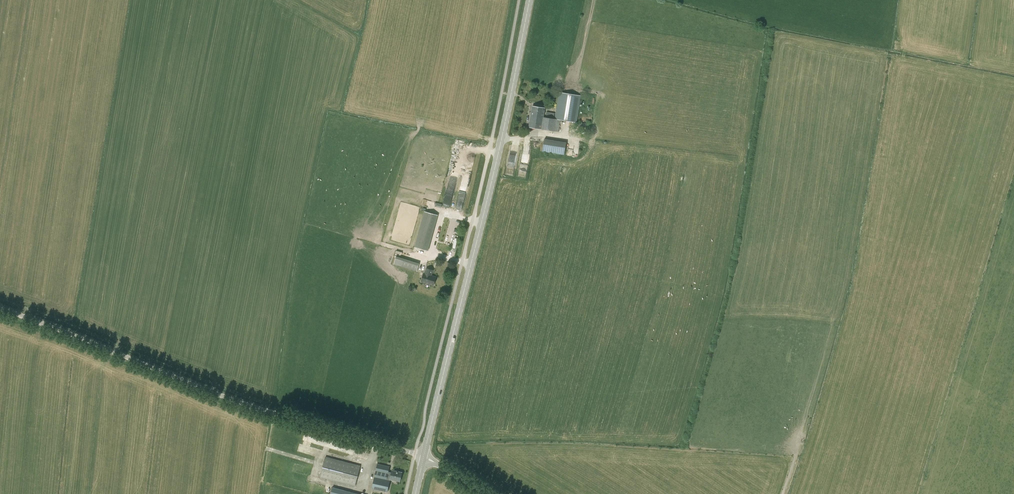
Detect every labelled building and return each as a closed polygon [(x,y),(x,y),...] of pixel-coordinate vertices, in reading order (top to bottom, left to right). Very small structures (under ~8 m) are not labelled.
[(558,131),(560,120),(576,122),(580,96),(559,93),(555,119),(553,119),(554,113),(546,112),(545,117),(543,117),(545,108),(532,106),(529,127),(558,131)] [(564,154),(566,142),(544,139),(543,151),(564,154)] [(511,143),(508,163),(515,164),(518,144),(511,143)] [(449,195),(448,199),(452,199),(457,177),(450,176),(445,194),(449,195)] [(428,251),(437,215),(424,211),(415,247),(428,251)] [(394,264),(417,271),(419,263),(396,256),(394,264)] [(424,273),(421,282),(433,285),(436,277),(431,276),(433,270),(426,268),(425,274),(424,273)] [(355,486),(360,465),(325,457),(321,478),(355,486)] [(402,472),(392,470),(391,473),(388,472),(389,466),(377,464),(372,488),(387,492),(390,479),(400,481),(402,472)]
